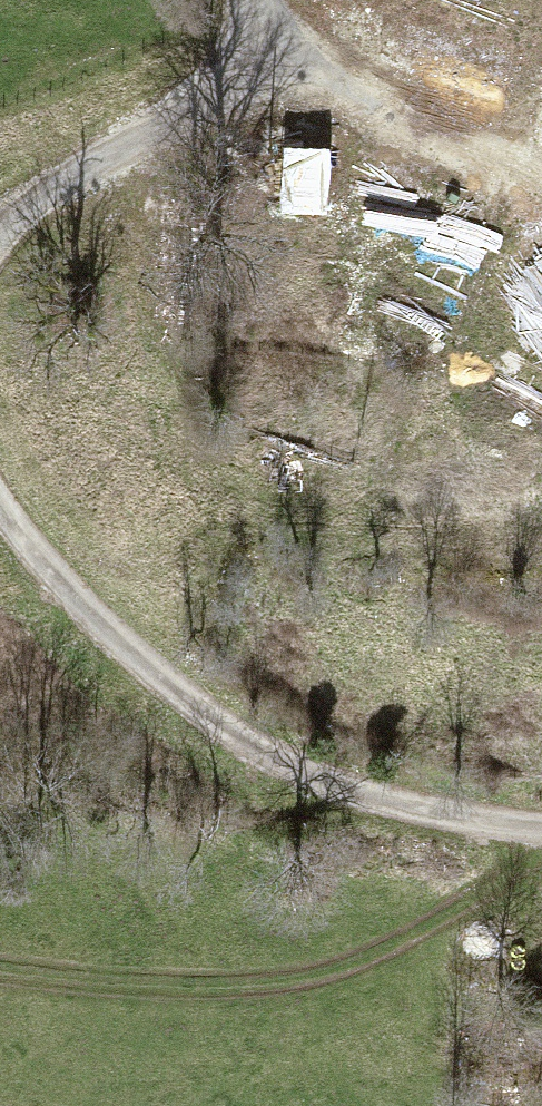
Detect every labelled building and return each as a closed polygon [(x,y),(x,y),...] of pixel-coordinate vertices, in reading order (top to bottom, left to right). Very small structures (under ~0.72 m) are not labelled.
[(274,201),(326,207),(333,140),(282,135),(274,201)] [(407,247),(403,283),(432,286),(430,315),(466,318),(475,219),(359,208),(356,243),(407,247)]
